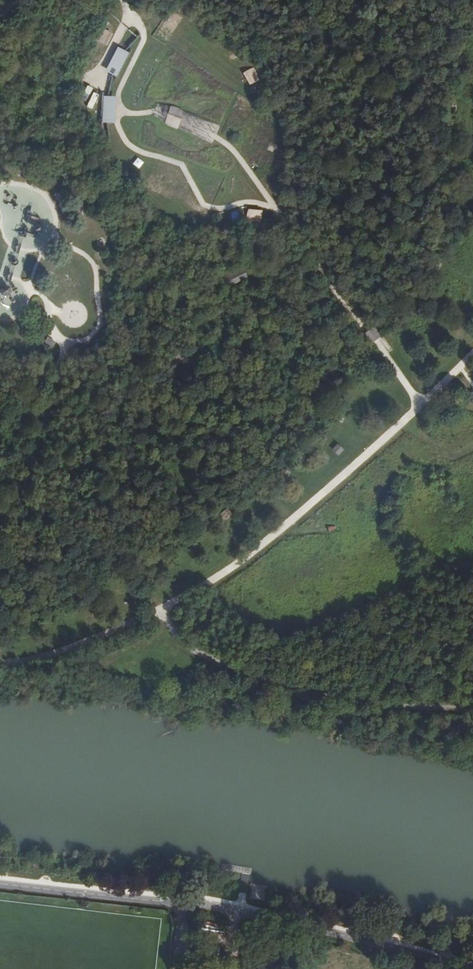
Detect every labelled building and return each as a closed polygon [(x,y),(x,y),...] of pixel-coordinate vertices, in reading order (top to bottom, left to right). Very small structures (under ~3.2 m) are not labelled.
[(105,68),(117,45),(110,42),(98,65),(105,68)] [(117,46),(105,71),(116,77),(129,52),(117,46)] [(114,123),(115,96),(102,96),(102,122),(114,123)] [(212,143),(219,127),(161,100),(153,116),(212,143)] [(248,209),(247,215),(260,217),(261,210),(248,209)] [(56,342),(48,336),(45,341),(53,346),(56,342)]
